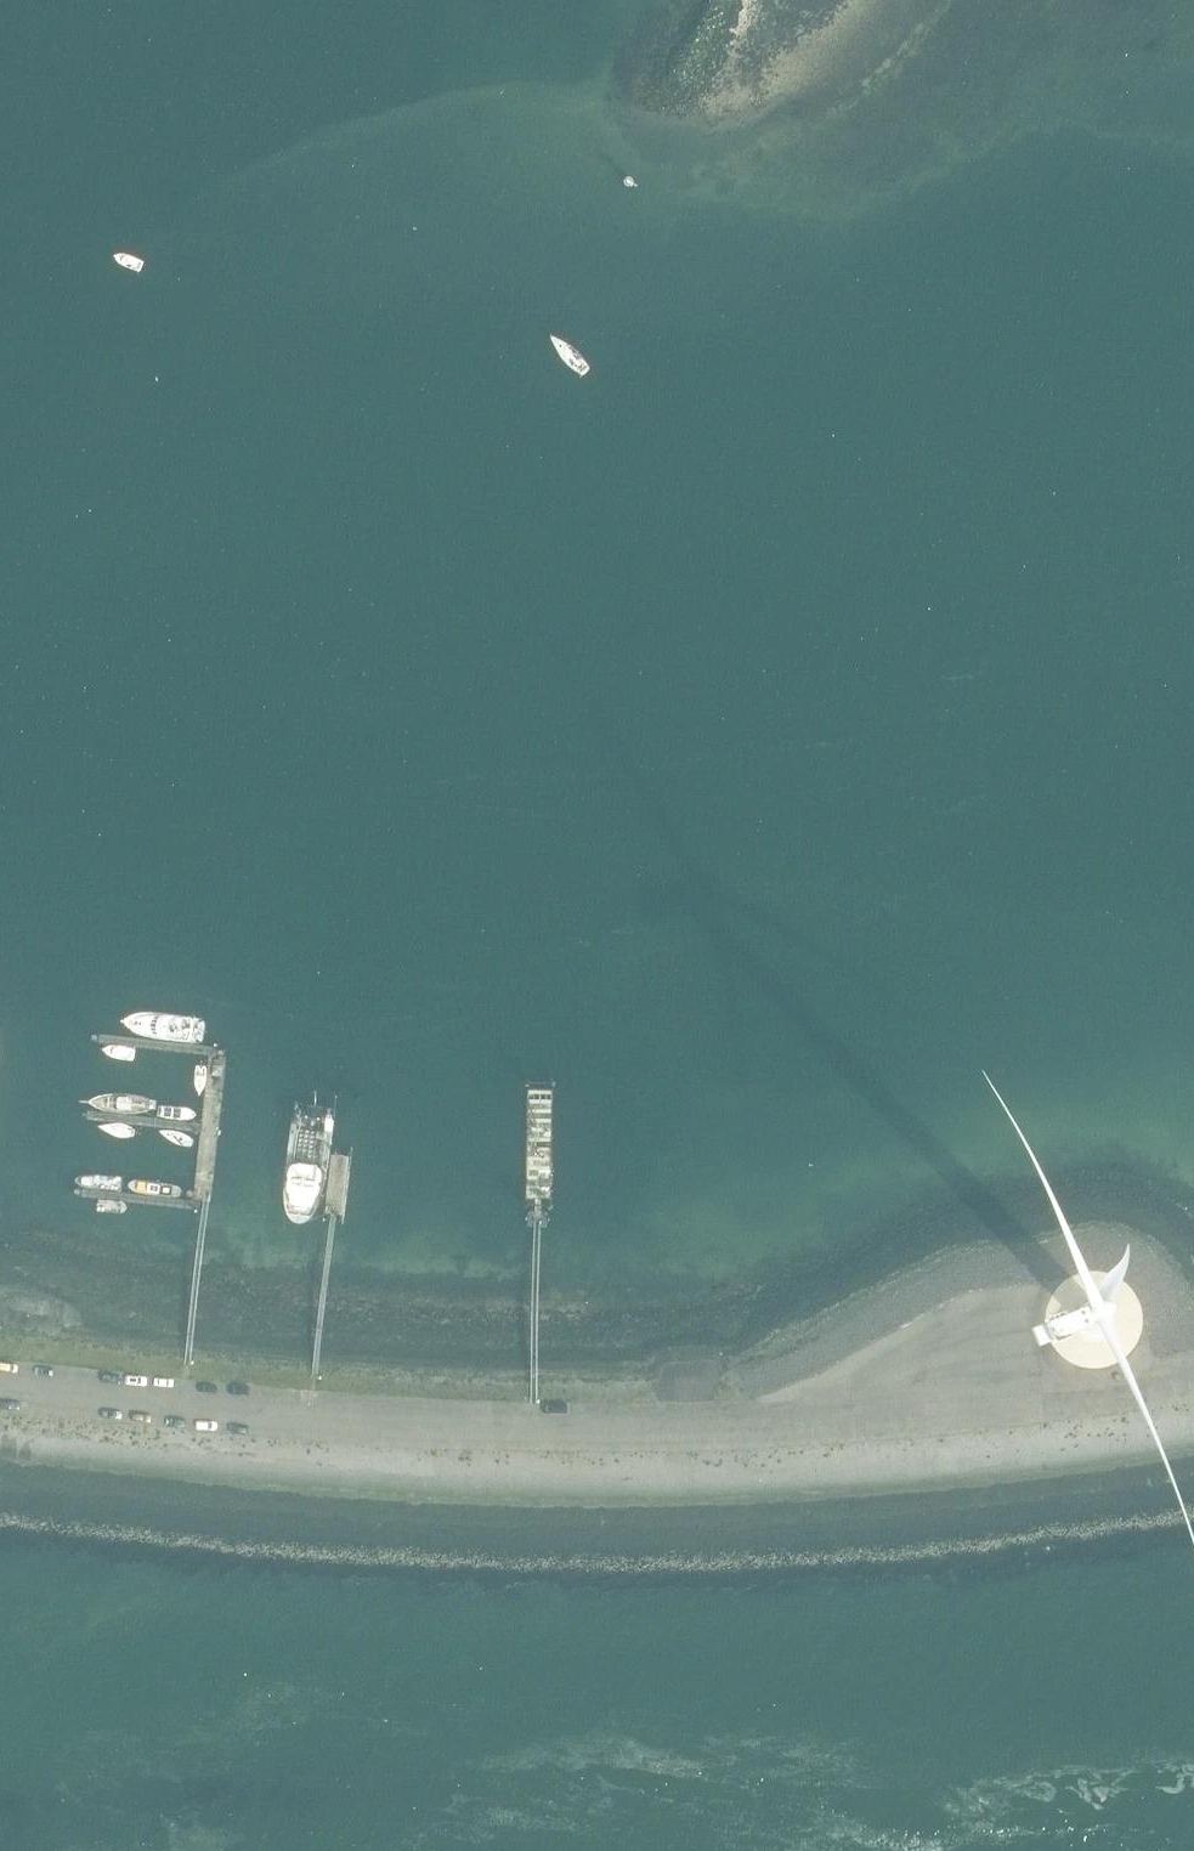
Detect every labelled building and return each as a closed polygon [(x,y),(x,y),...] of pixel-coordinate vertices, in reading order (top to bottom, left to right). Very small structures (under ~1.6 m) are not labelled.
[(1081,1314),(1080,1318),(1080,1322),(1082,1326),(1084,1329),(1087,1331),(1090,1333),(1094,1333),(1097,1333),(1101,1331),(1103,1329),(1106,1326),(1107,1322),(1107,1319),(1106,1315),(1104,1312),(1101,1309),(1098,1307),(1094,1306),(1090,1307),(1087,1308),(1083,1311),(1081,1314)]
